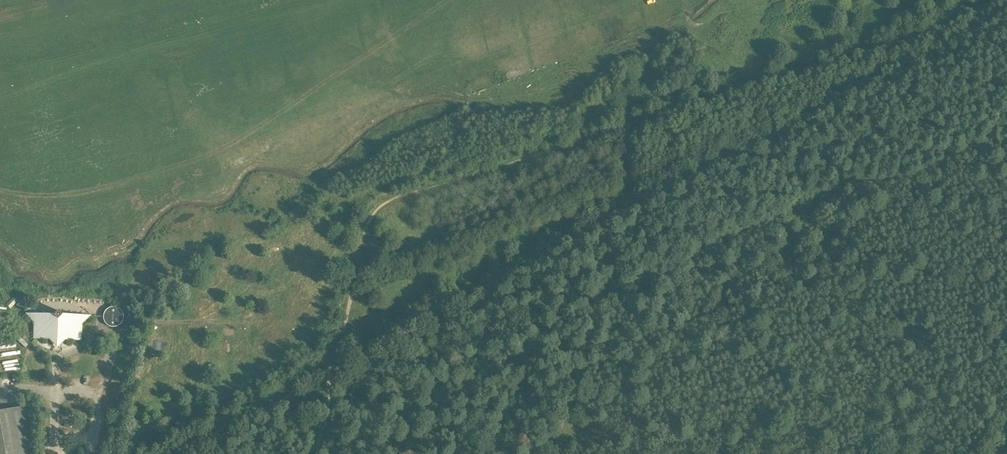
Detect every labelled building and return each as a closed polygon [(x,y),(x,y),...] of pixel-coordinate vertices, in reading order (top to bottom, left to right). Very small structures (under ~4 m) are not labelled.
[(234,265),(223,266),(224,276),(235,275),(234,265)] [(21,299),(16,305),(22,310),(27,305),(21,299)] [(122,319),(123,317),(122,316),(122,314),(121,312),(120,311),(119,310),(118,309),(116,308),(115,308),(113,308),(111,308),(110,308),(108,309),(107,310),(106,311),(105,312),(104,314),(103,316),(103,317),(103,319),(104,320),(105,322),(106,323),(107,325),(108,326),(110,326),(111,327),(113,327),(115,327),(116,326),(118,326),(119,325),(120,323),(121,322),(122,320),(122,319)] [(81,334),(81,325),(90,316),(62,315),(58,311),(54,315),(26,314),(34,322),(33,333),(36,335),(39,339),(51,339),(54,343),(59,343),(63,340),(75,340),(81,334)] [(24,407),(0,411),(0,453),(33,453),(24,407)]
